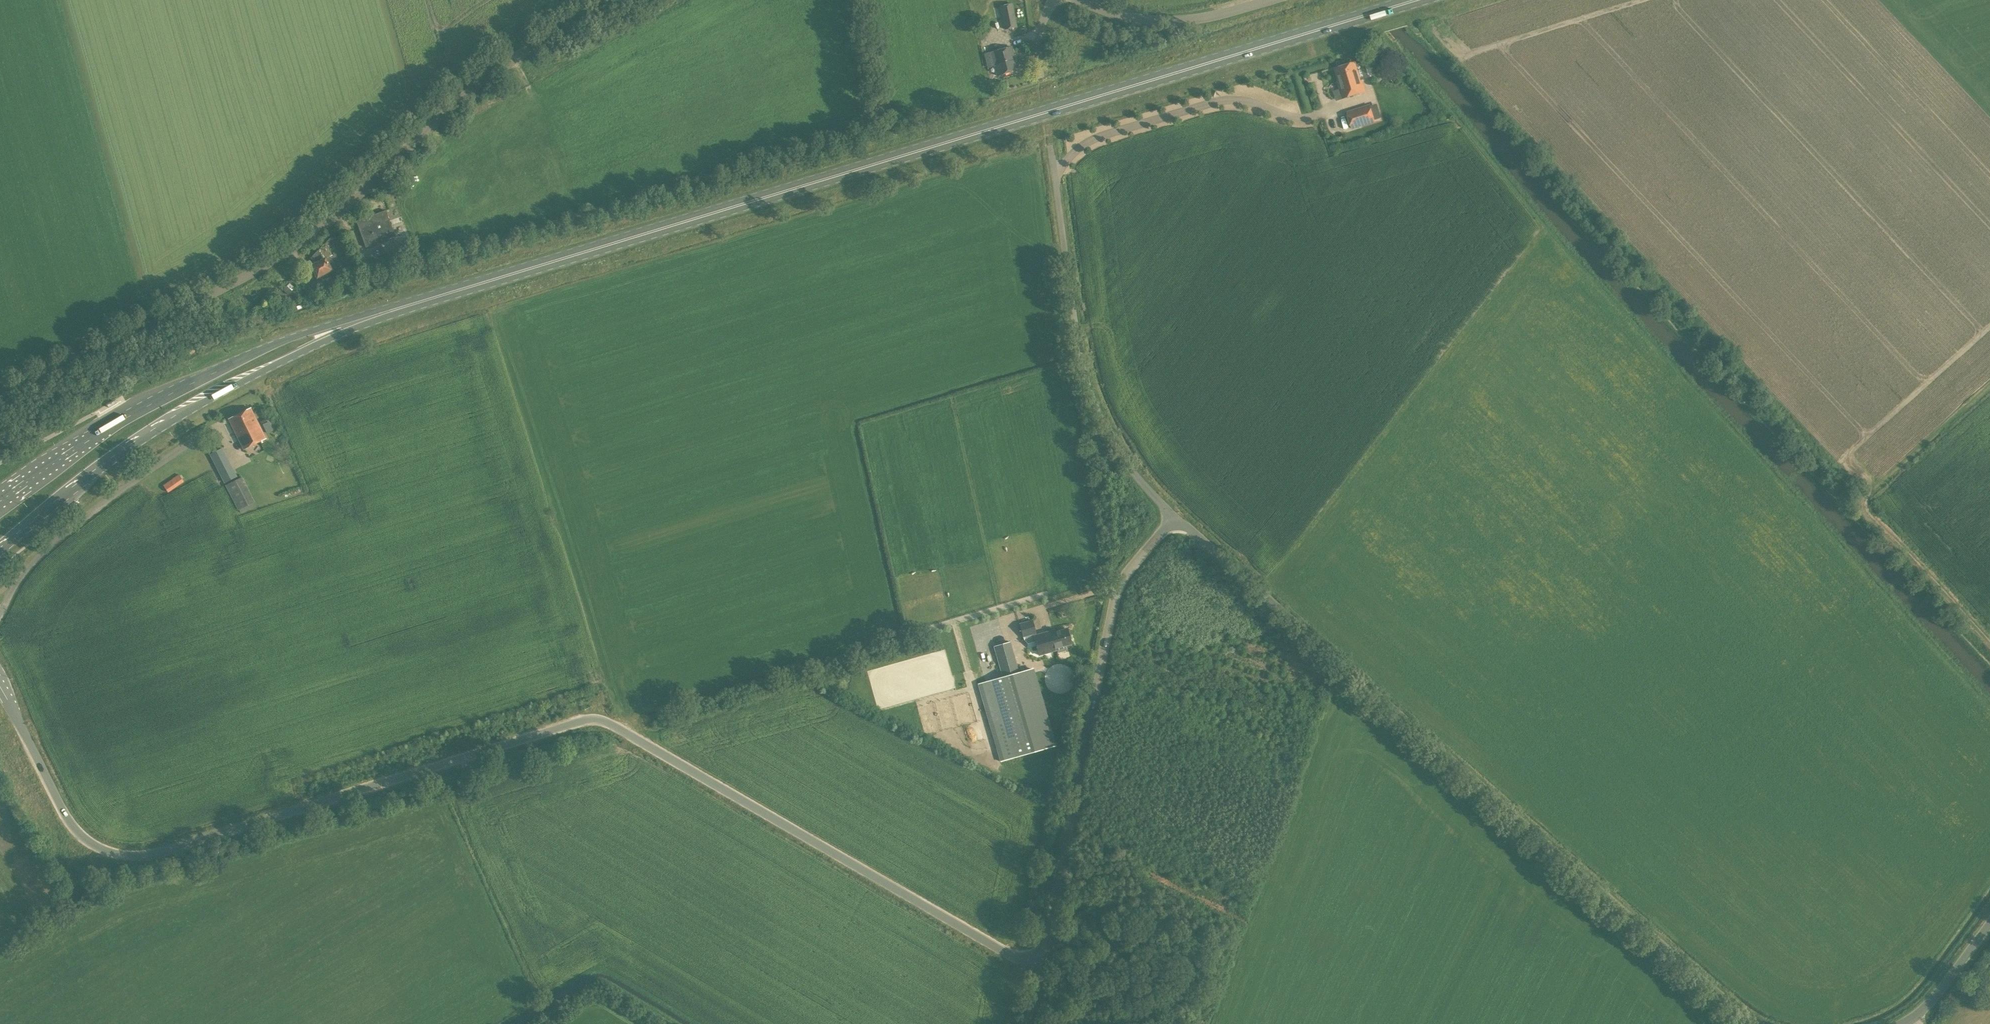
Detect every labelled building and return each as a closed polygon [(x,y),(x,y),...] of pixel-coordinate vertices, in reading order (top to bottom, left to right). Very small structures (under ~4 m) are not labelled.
[(1003,25),(1016,23),(1012,4),(999,6),(1003,25)] [(1014,61),(1011,47),(992,52),(995,66),(997,75),(1018,70),(1015,60),(1014,61)] [(1360,79),(1355,63),(1335,69),(1339,82),(1338,82),(1342,98),(1365,91),(1361,79),(1360,79)] [(1380,117),(1376,104),(1370,106),(1369,105),(1347,112),(1351,126),(1380,117)] [(366,247),(379,242),(395,237),(386,210),(356,221),(366,247)] [(334,239),(335,242),(340,255),(350,251),(343,235),(342,235),(334,239)] [(311,258),(314,264),(332,256),(329,249),(332,245),(328,241),(311,258)] [(349,276),(358,271),(351,253),(341,257),(349,276)] [(325,273),(326,274),(331,272),(330,270),(332,269),(341,264),(335,254),(332,256),(314,264),(312,265),(314,271),(313,272),(315,276),(317,276),(318,277),(325,273)] [(244,449),(266,438),(251,408),(229,419),(244,449)] [(225,483),(237,477),(222,448),(210,454),(225,483)] [(168,492),(183,481),(179,475),(163,485),(168,492)] [(239,511),(254,503),(241,478),(226,485),(239,511)] [(1036,635),(1032,620),(1019,623),(1022,637),(1023,637),(1024,640),(1027,643),(1035,641),(1039,655),(1060,649),(1060,647),(1071,644),(1067,628),(1055,632),(1055,629),(1036,635)] [(1033,667),(988,681),(977,684),(995,744),(1000,761),(1056,745),(1055,744),(1033,667)] [(1981,1013),(1989,1020),(1989,1001),(1981,1013)]
